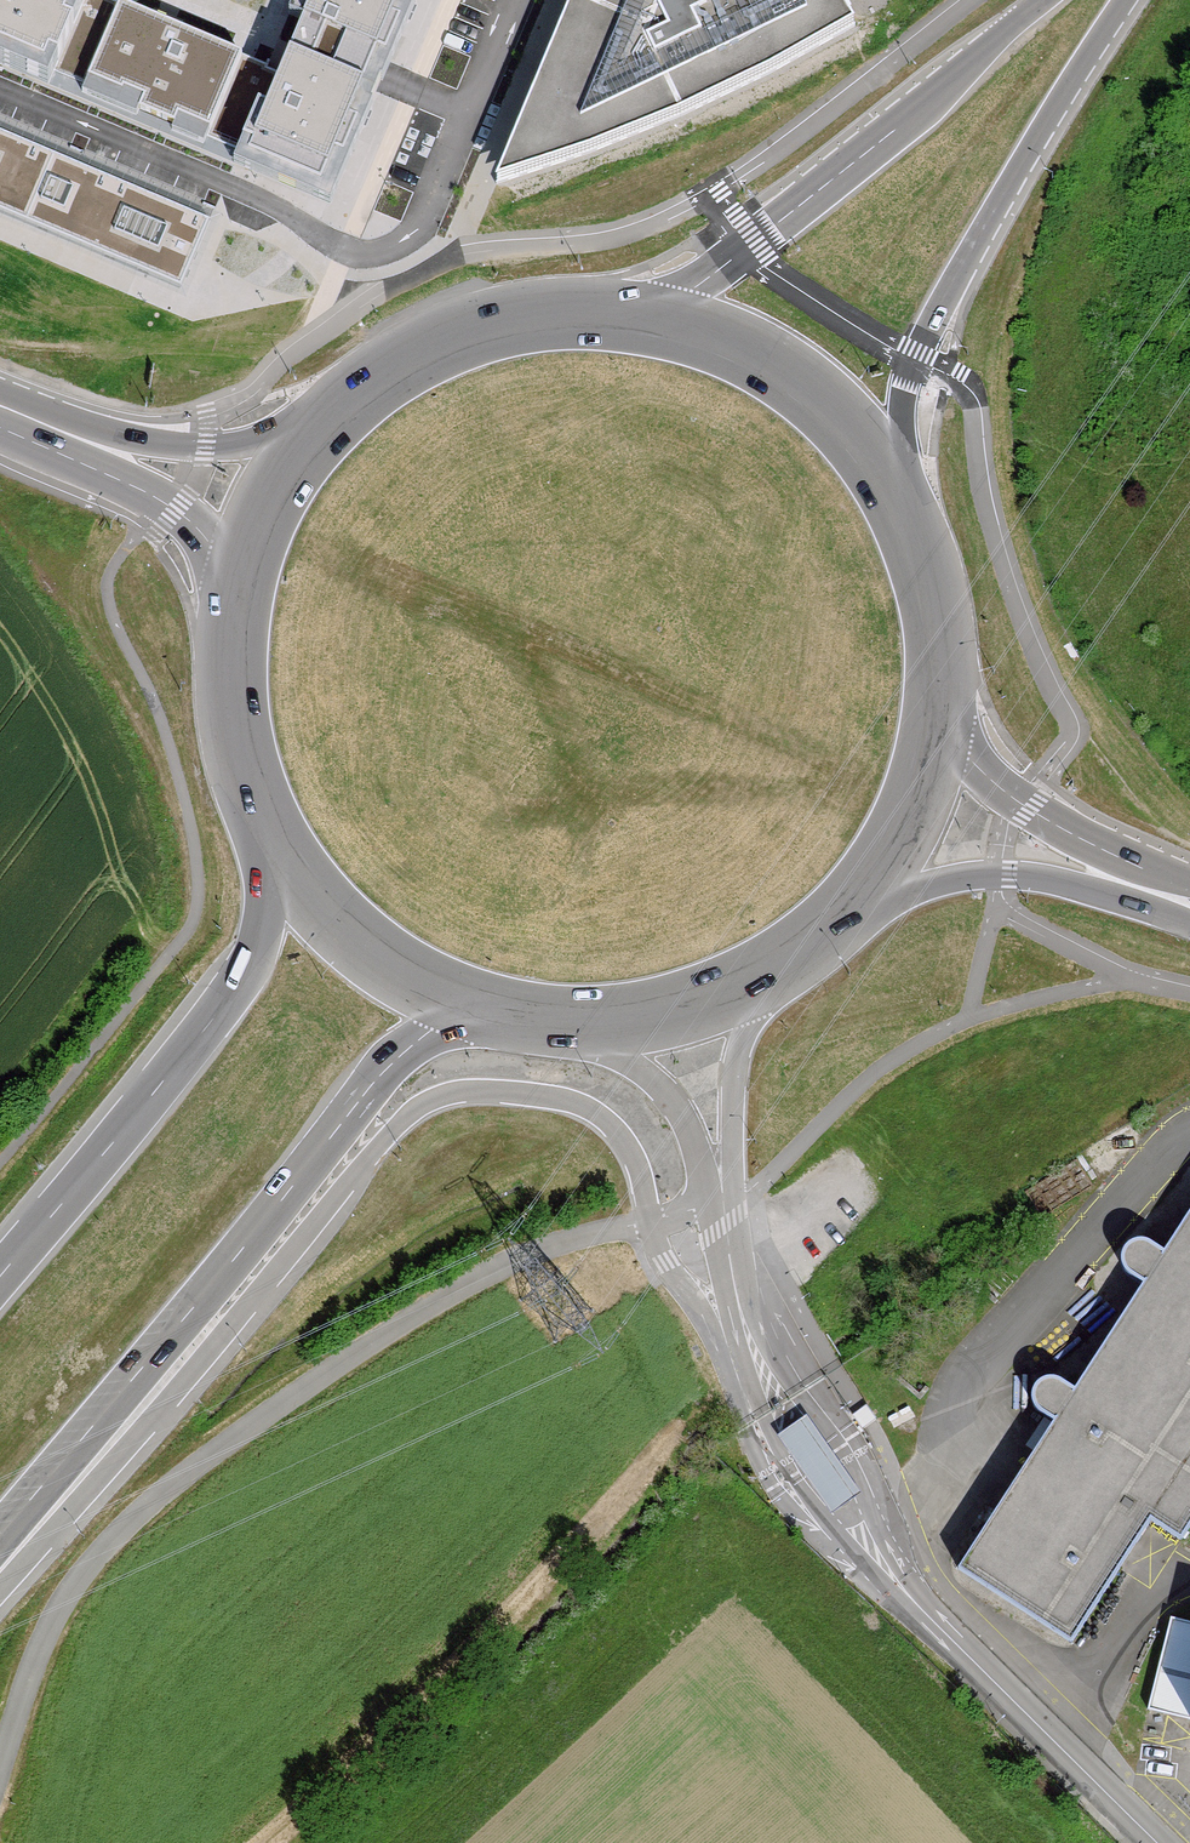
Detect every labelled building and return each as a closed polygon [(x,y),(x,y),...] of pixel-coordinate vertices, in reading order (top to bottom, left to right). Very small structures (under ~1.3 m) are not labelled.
[(107,0),(0,0),(0,59),(70,89),(107,0)] [(400,61),(426,0),(318,0),(311,17),(400,61)] [(497,183),(597,150),(643,131),(711,102),(770,73),(854,26),(839,0),(574,0),(497,183)] [(146,6),(108,101),(231,151),(269,56),(146,6)] [(343,197),(400,61),(311,17),(252,159),(343,197)] [(0,127),(0,208),(181,284),(210,216),(0,127)] [(1168,1250),(1154,1241),(1148,1238),(1141,1238),(1135,1241),(1128,1247),(1125,1253),(1125,1261),(1127,1269),(1132,1273),(1147,1282),(1079,1388),(1063,1378),(1052,1376),(1043,1380),(1037,1386),(1035,1396),(1036,1405),(1043,1413),(1057,1422),(1039,1448),(1153,1521),(1184,1538),(1189,1529),(1189,1217),(1168,1250)] [(860,1407),(852,1413),(858,1420),(863,1426),(870,1421),(878,1415),(872,1408),(867,1401),(860,1407)] [(809,1416),(781,1436),(835,1513),(863,1493),(809,1416)] [(1153,1521),(1039,1448),(998,1512),(962,1569),(1076,1642),(1153,1521)] [(1176,1619),(1154,1712),(1189,1722),(1189,1622),(1176,1619)]
